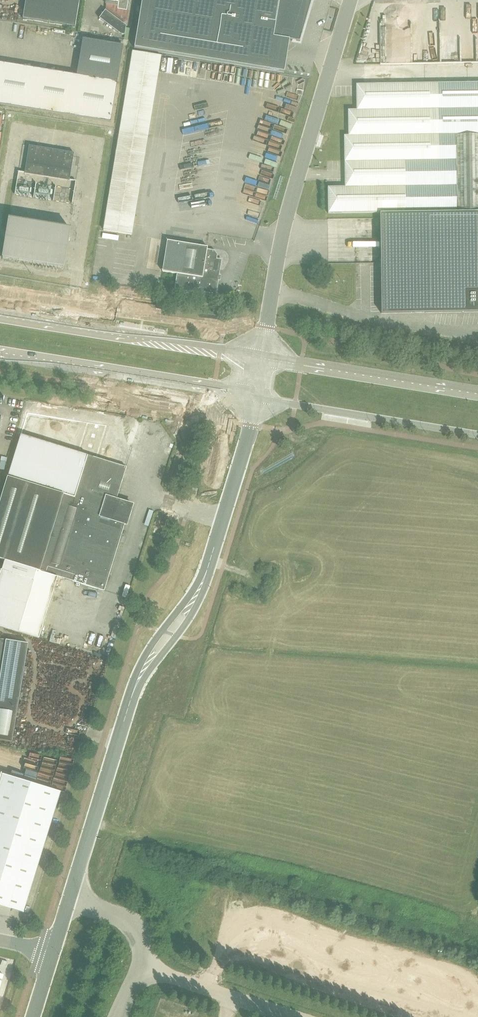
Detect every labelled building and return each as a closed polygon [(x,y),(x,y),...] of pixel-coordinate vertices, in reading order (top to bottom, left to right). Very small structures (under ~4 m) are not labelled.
[(22,19),(75,27),(80,0),(25,0),(22,19)] [(128,0),(106,0),(105,3),(106,3),(105,9),(123,22),(127,21),(130,1),(128,1),(128,0)] [(312,0),(142,0),(134,48),(284,72),(289,40),(299,42),(312,0)] [(105,10),(99,18),(121,34),(125,35),(126,26),(105,10)] [(110,122),(117,81),(123,45),(87,39),(81,76),(0,62),(0,104),(110,122)] [(348,109),(349,135),(344,135),(345,186),(328,186),(328,213),(380,212),(382,313),(477,311),(477,82),(356,84),(357,109),(348,109)] [(24,173),(69,180),(74,152),(29,145),(24,173)] [(135,214),(107,209),(103,230),(132,234),(135,214)] [(45,266),(49,266),(50,257),(52,258),(53,254),(51,254),(55,226),(8,218),(2,259),(12,260),(27,263),(45,266)] [(50,257),(49,266),(64,269),(70,228),(55,226),(51,254),(53,254),(52,258),(50,257)] [(167,240),(162,271),(178,273),(176,288),(215,294),(217,280),(218,280),(219,279),(220,276),(219,275),(218,275),(220,260),(215,259),(216,254),(214,251),(207,250),(207,247),(167,240)] [(39,638),(58,576),(104,591),(125,523),(126,524),(132,505),(116,500),(127,467),(97,458),(107,425),(27,412),(20,434),(21,434),(20,434),(7,477),(8,477),(0,501),(0,559),(4,560),(1,570),(0,570),(0,626),(39,638)] [(12,742),(28,643),(0,639),(0,740),(12,742)] [(23,912),(60,792),(0,773),(0,905),(23,912)]
